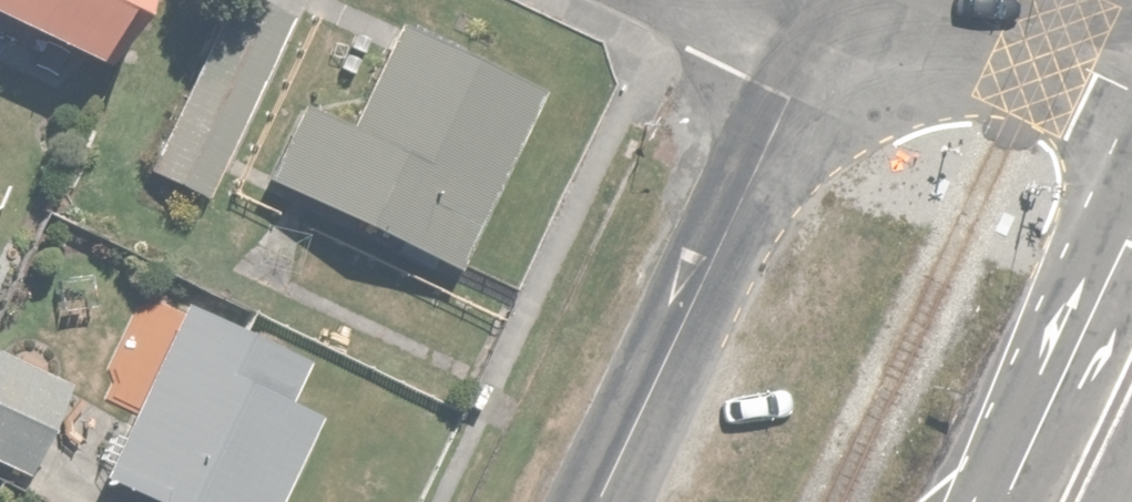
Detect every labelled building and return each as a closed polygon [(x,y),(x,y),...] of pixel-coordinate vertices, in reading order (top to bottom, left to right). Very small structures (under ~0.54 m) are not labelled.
[(145,79),(184,0),(0,0),(0,9),(145,79)] [(252,0),(221,0),(140,171),(207,203),(294,20),(252,0)] [(537,86),(392,25),(350,124),(295,101),(261,182),(461,266),(537,86)] [(186,290),(104,474),(167,501),(260,501),(327,352),(186,290)] [(0,348),(0,459),(35,472),(72,376),(0,348)]
